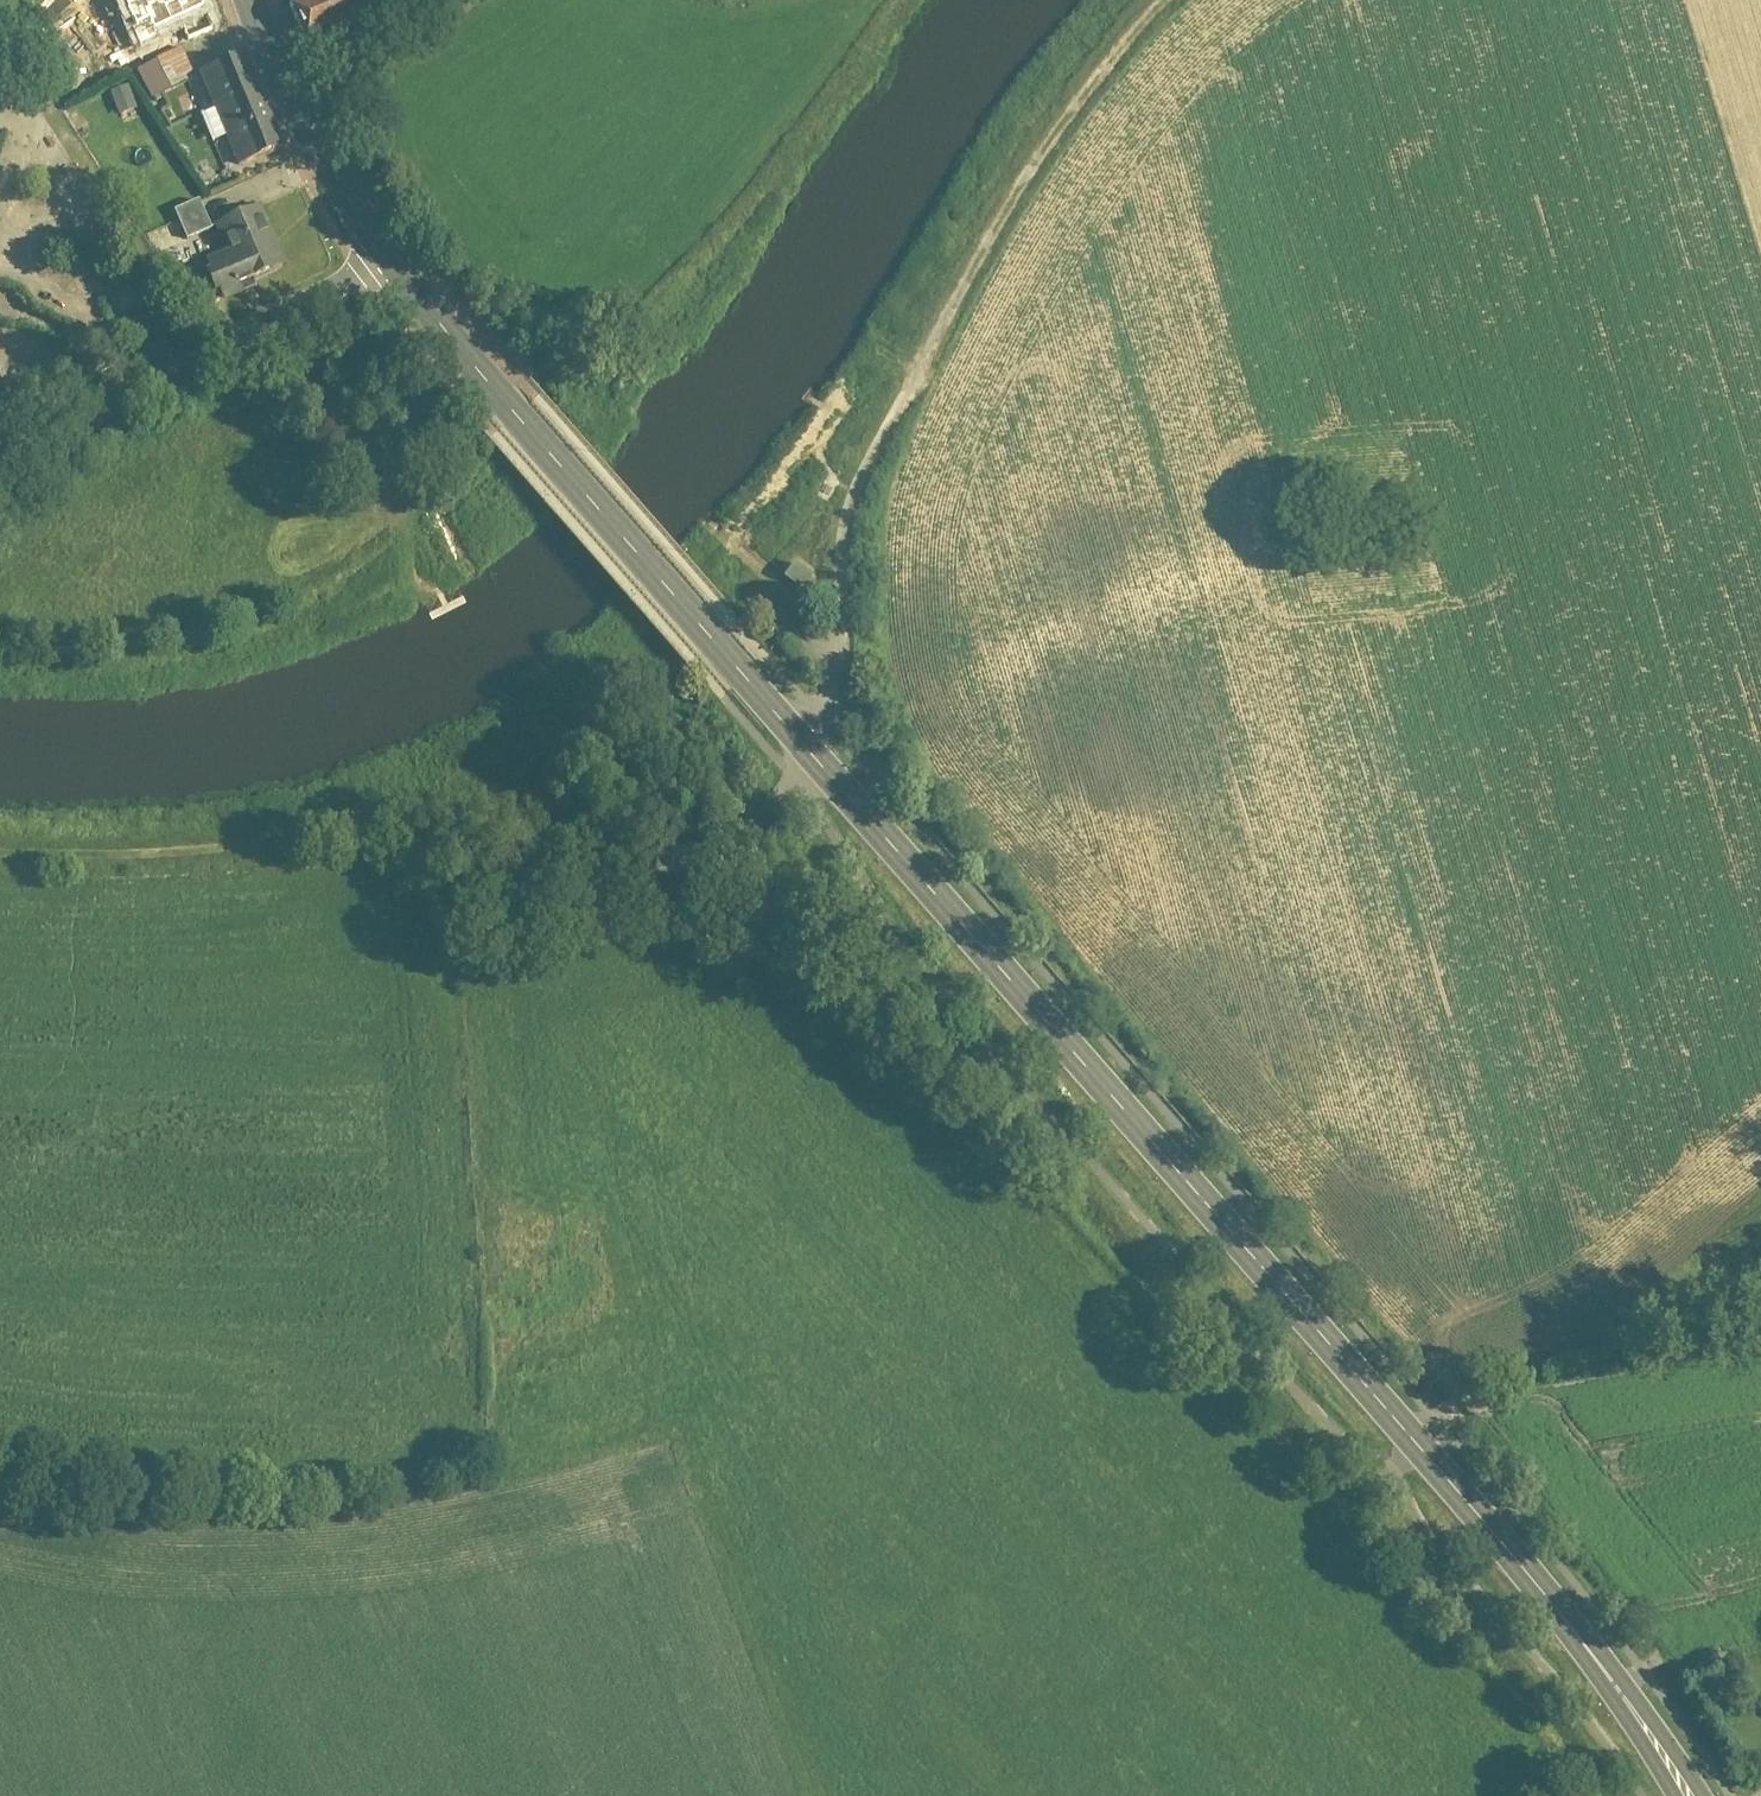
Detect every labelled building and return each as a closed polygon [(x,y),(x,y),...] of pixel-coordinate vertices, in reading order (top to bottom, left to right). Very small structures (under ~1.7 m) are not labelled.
[(203,13),(197,0),(119,0),(141,44),(203,13)] [(304,48),(357,28),(347,0),(307,0),(288,7),(304,48)] [(180,48),(135,72),(150,99),(195,75),(180,48)] [(241,61),(199,78),(236,170),(278,153),(241,61)] [(199,204),(175,213),(186,241),(210,231),(199,204)] [(202,265),(217,302),(285,274),(257,208),(214,226),(226,255),(202,265)]
